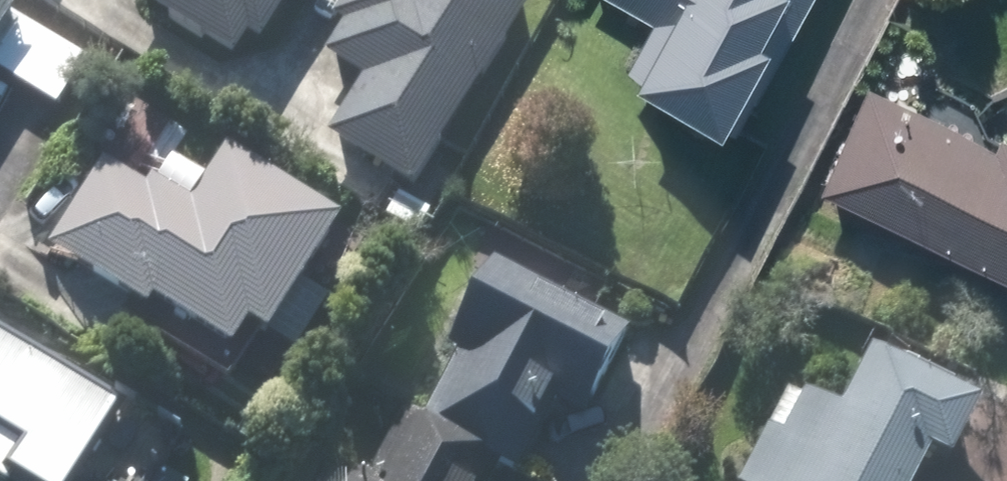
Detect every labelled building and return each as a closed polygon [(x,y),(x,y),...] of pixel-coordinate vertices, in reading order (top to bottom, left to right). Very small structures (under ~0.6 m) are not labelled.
[(257,54),(291,0),(130,0),(128,2),(229,66),(243,45),(257,54)] [(329,24),(338,30),(319,60),(361,87),(323,145),(406,198),(531,3),(527,0),(344,0),(329,24)] [(649,26),(620,77),(643,90),(642,92),(728,140),(807,0),(602,0),(649,26)] [(16,13),(0,2),(0,38),(16,13)] [(1006,284),(1006,141),(994,135),(989,147),(863,87),(813,193),(1006,284)] [(41,265),(140,328),(146,320),(223,370),(241,343),(259,354),(335,237),(221,164),(184,221),(145,196),(140,203),(99,176),(41,265)] [(418,423),(403,416),(367,480),(516,480),(552,415),(577,429),(627,338),(492,265),(442,356),(452,361),(418,423)] [(0,348),(0,453),(16,463),(4,480),(79,480),(117,423),(0,348)] [(924,472),(940,480),(972,420),(864,362),(832,421),(786,396),(740,480),(919,480),(924,472)]
